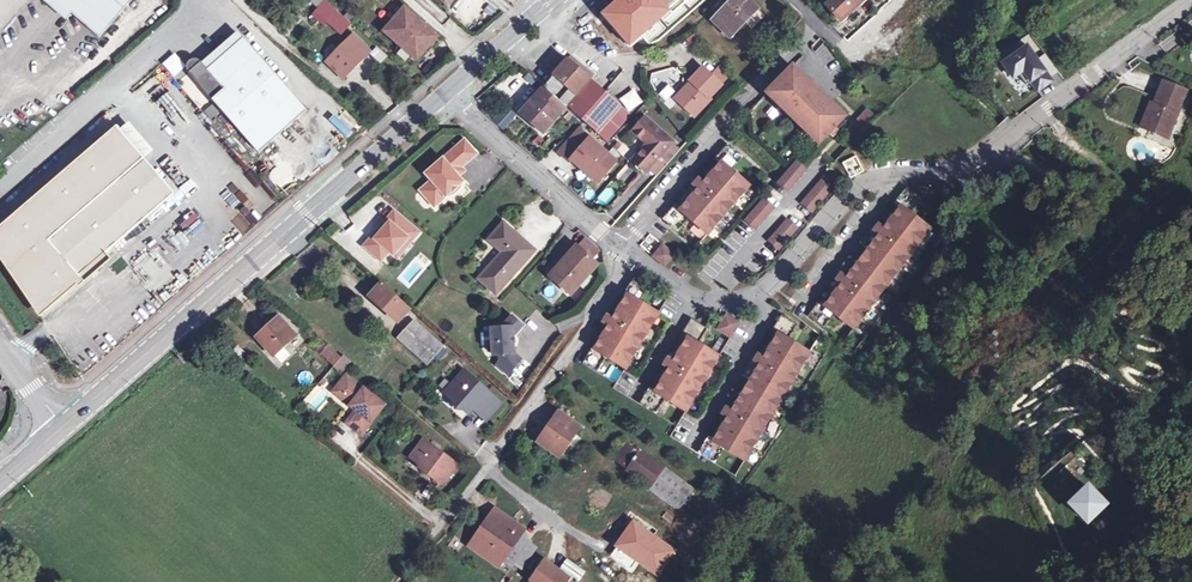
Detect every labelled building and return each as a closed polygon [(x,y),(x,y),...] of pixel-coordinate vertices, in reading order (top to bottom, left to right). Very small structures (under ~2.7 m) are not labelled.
[(99,38),(132,0),(56,0),(99,38)] [(617,8),(628,21),(652,0),(651,0),(650,1),(649,0),(626,0),(617,8)] [(749,0),(734,0),(728,6),(727,5),(712,20),(730,38),(758,9),(749,0)] [(827,6),(841,21),(863,0),(833,0),(827,6)] [(934,23),(958,0),(889,0),(875,13),(917,60),(945,34),(945,33),(934,23)] [(616,33),(627,24),(607,1),(596,10),(616,33)] [(326,22),(333,14),(321,5),(312,16),(323,25),(326,22)] [(437,36),(404,7),(384,31),(416,60),(437,36)] [(336,11),(333,14),(326,22),(327,22),(341,35),(351,24),(336,11)] [(972,41),(975,33),(970,29),(954,48),(970,60),(972,41)] [(698,38),(694,34),(679,45),(683,49),(698,38)] [(350,68),(352,70),(370,52),(353,35),(327,62),(341,76),(350,68)] [(201,62),(189,73),(259,153),(308,111),(244,38),(208,70),(201,62)] [(1027,46),(1003,63),(1013,78),(1019,74),(1026,85),(1031,81),(1038,91),(1053,81),(1027,46)] [(567,106),(591,79),(594,75),(571,55),(543,86),(544,86),(567,106)] [(189,73),(201,62),(199,60),(196,59),(194,59),(192,60),(190,61),(189,62),(188,64),(187,67),(187,69),(188,71),(189,73)] [(767,93),(818,144),(844,117),(793,66),(767,93)] [(694,84),(678,101),(695,117),(711,99),(709,98),(722,85),(721,84),(712,76),(703,67),(690,81),(691,82),(694,84)] [(350,68),(341,76),(343,78),(352,70),(350,68)] [(718,69),(712,76),(721,84),(727,77),(718,69)] [(591,79),(567,106),(571,110),(593,129),(596,131),(613,111),(619,104),(591,79)] [(1157,106),(1148,130),(1168,138),(1187,91),(1163,81),(1154,104),(1154,105),(1157,106)] [(675,99),(678,101),(694,84),(691,82),(675,99)] [(567,106),(544,86),(521,112),(543,132),(560,113),(567,106)] [(629,113),(643,102),(633,88),(618,99),(629,113)] [(160,100),(173,114),(182,105),(169,91),(160,100)] [(1141,127),(1148,130),(1157,106),(1154,105),(1154,104),(1151,103),(1141,127)] [(504,104),(491,119),(504,129),(517,114),(504,104)] [(571,110),(567,106),(560,113),(565,118),(571,110)] [(867,109),(825,153),(835,162),(877,118),(867,109)] [(613,111),(596,131),(605,139),(608,142),(626,123),(613,111)] [(344,141),(353,135),(339,114),(330,120),(344,141)] [(635,160),(646,170),(648,168),(671,142),(672,141),(645,117),(633,131),(646,142),(646,147),(635,160)] [(203,132),(214,145),(221,138),(211,126),(203,132)] [(605,139),(596,131),(593,129),(587,135),(598,146),(605,139)] [(121,131),(0,234),(0,258),(9,272),(20,261),(49,302),(104,254),(175,193),(173,191),(161,178),(121,131)] [(465,140),(426,174),(432,180),(420,190),(432,204),(444,194),(446,197),(463,182),(458,176),(452,170),(456,166),(458,168),(460,168),(461,167),(476,154),(465,140)] [(648,168),(657,176),(680,149),(671,142),(648,168)] [(663,219),(678,232),(690,218),(708,234),(749,186),(731,170),(743,156),(728,144),(716,158),(716,159),(719,161),(721,163),(705,183),(702,180),(700,178),(693,186),(696,188),(698,190),(682,209),(679,207),(676,204),(675,205),(664,219),(663,219)] [(856,156),(843,163),(850,178),(864,171),(856,156)] [(719,161),(702,180),(705,183),(721,163),(719,161)] [(788,192),(807,170),(797,161),(778,183),(788,192)] [(456,166),(452,170),(458,176),(465,171),(461,167),(460,168),(458,168),(456,166)] [(172,168),(161,178),(173,191),(184,182),(172,168)] [(812,212),(840,180),(829,171),(801,203),(812,212)] [(607,204),(615,192),(606,186),(598,199),(607,204)] [(696,188),(679,207),(682,209),(698,190),(696,188)] [(911,214),(921,200),(906,188),(895,203),(894,204),(897,206),(900,208),(885,229),(882,226),(879,224),(873,232),(869,233),(868,233),(860,244),(868,250),(867,252),(859,262),(858,263),(850,257),(842,268),(842,272),(836,281),(839,283),(842,285),(827,305),(824,303),(821,300),(820,301),(809,315),(809,316),(824,328),(835,314),(854,328),(930,229),(911,214)] [(444,194),(432,204),(434,207),(446,197),(444,194)] [(755,229),(774,207),(764,199),(745,221),(755,229)] [(897,206),(882,226),(885,229),(900,208),(897,206)] [(191,235),(202,222),(189,210),(177,224),(191,235)] [(373,236),(364,246),(381,261),(389,251),(394,255),(408,238),(411,241),(419,232),(394,211),(387,220),(389,223),(375,239),(373,236)] [(244,213),(233,219),(241,233),(251,228),(244,213)] [(779,250),(798,228),(788,219),(768,241),(779,250)] [(389,223),(387,220),(373,236),(375,239),(389,223)] [(496,293),(534,250),(504,224),(490,240),(504,252),(480,279),(496,293)] [(663,245),(651,234),(641,245),(654,256),(663,245)] [(411,241),(408,238),(394,255),(397,258),(411,241)] [(596,264),(590,259),(598,251),(585,240),(578,248),(577,247),(551,276),(570,293),(596,264)] [(675,255),(663,245),(654,256),(665,266),(675,255)] [(20,261),(9,272),(39,315),(78,282),(80,286),(109,261),(104,254),(49,302),(20,261)] [(156,275),(158,262),(148,260),(146,273),(156,275)] [(607,357),(626,369),(659,314),(640,302),(649,287),(635,278),(625,295),(628,297),(614,318),(612,317),(611,316),(608,315),(603,323),(607,325),(609,327),(596,349),(593,347),(583,364),(597,373),(607,357)] [(410,308),(382,283),(370,297),(398,322),(410,308)] [(839,283),(824,303),(827,305),(842,285),(839,283)] [(628,297),(625,295),(612,317),(614,318),(628,297)] [(798,324),(782,315),(772,331),(775,333),(778,335),(765,357),(762,355),(759,353),(753,362),(749,363),(743,374),(751,379),(750,382),(743,393),(741,396),(732,391),(726,402),(727,406),(722,415),(725,417),(728,418),(714,440),(712,438),(708,436),(698,454),(714,464),(724,448),(745,461),(810,353),(789,340),(798,324)] [(739,323),(726,315),(717,329),(731,337),(734,332),(739,323)] [(522,325),(512,317),(504,326),(505,328),(492,328),(493,355),(500,354),(500,361),(497,365),(508,374),(520,359),(514,354),(513,334),(515,334),(522,325)] [(296,337),(280,318),(258,338),(274,357),(296,337)] [(640,404),(640,405),(656,414),(665,398),(686,411),(719,356),(698,344),(707,329),(703,326),(691,319),(681,335),(684,337),(687,339),(674,361),(671,359),(668,357),(668,358),(664,365),(663,366),(666,368),(669,370),(656,392),(653,390),(650,388),(640,404)] [(434,354),(441,345),(415,322),(399,339),(426,362),(434,354)] [(607,325),(593,347),(596,349),(609,327),(607,325)] [(778,335),(775,333),(762,355),(765,357),(778,335)] [(328,359),(335,350),(317,336),(310,344),(328,359)] [(687,339),(684,337),(671,359),(674,361),(687,339)] [(451,354),(441,345),(434,354),(443,362),(451,354)] [(342,356),(335,350),(328,359),(334,364),(342,356)] [(669,370),(666,368),(653,390),(656,392),(669,370)] [(445,394),(452,400),(466,412),(468,414),(473,409),(480,415),(495,398),(465,372),(458,379),(457,378),(452,385),(453,386),(445,394)] [(346,375),(334,389),(352,403),(350,406),(356,411),(346,423),(361,435),(384,405),(346,375)] [(334,389),(332,392),(350,406),(352,403),(334,389)] [(320,391),(308,405),(315,411),(327,397),(320,391)] [(501,403),(495,398),(480,415),(486,420),(501,403)] [(455,410),(466,412),(452,400),(455,410)] [(540,443),(559,456),(579,427),(561,414),(540,443)] [(728,418),(725,417),(712,438),(714,440),(728,418)] [(682,440),(686,432),(676,427),(672,435),(682,440)] [(424,440),(410,458),(420,465),(430,472),(428,475),(442,485),(457,465),(424,440)] [(692,489),(626,443),(614,460),(676,505),(682,504),(692,489)] [(430,472),(420,465),(419,468),(428,475),(430,472)] [(1088,487),(1068,504),(1087,523),(1107,505),(1088,487)] [(497,511),(478,537),(493,547),(487,557),(499,565),(503,560),(519,536),(524,529),(497,511)] [(503,560),(512,566),(528,542),(519,536),(503,560)] [(472,547),(487,557),(493,547),(478,537),(472,547)] [(560,567),(580,580),(586,571),(566,558),(560,567)] [(544,561),(531,580),(534,581),(566,581),(569,578),(544,561)] [(520,574),(512,570),(506,581),(516,581),(520,574)]
